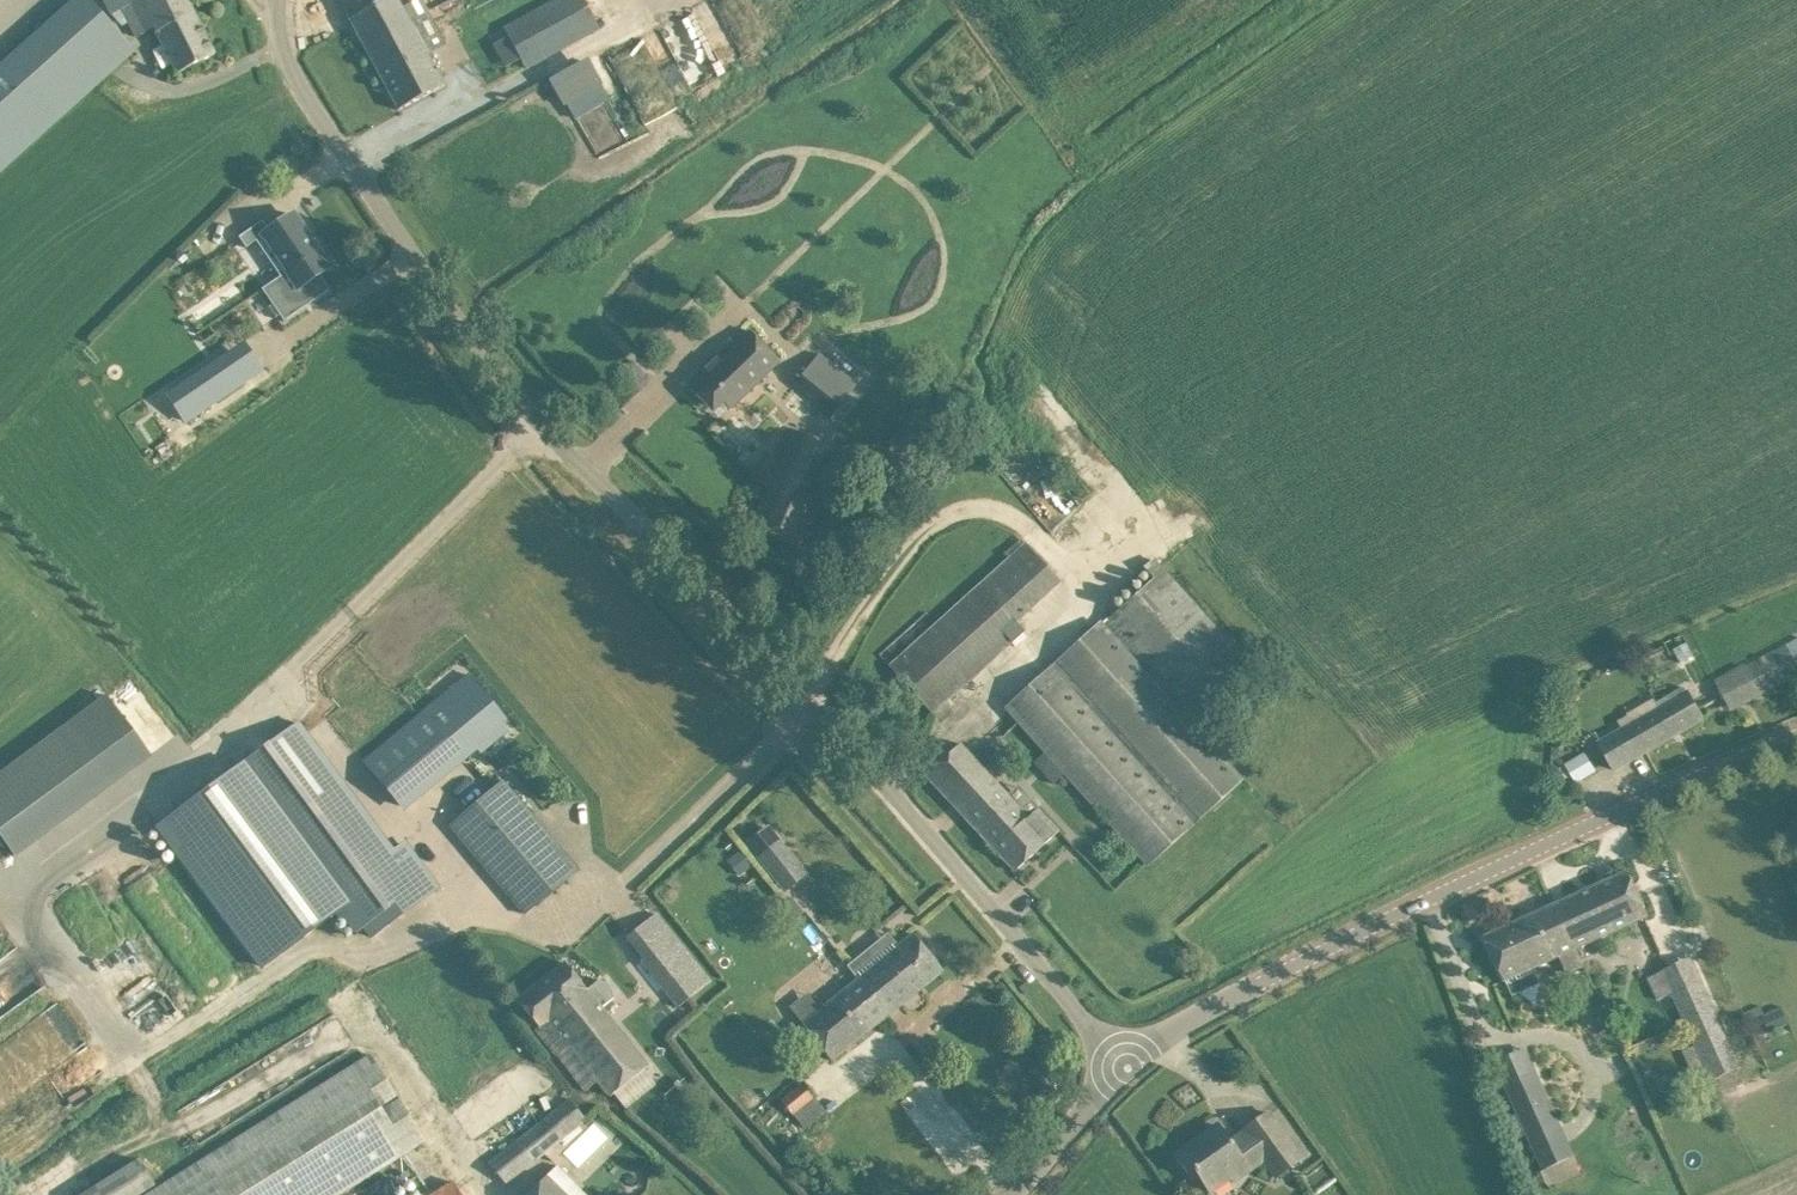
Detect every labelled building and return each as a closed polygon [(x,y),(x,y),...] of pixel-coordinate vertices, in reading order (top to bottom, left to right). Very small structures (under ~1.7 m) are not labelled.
[(0,66),(0,169),(134,49),(91,0),(74,0),(0,66)] [(194,65),(215,54),(188,0),(105,0),(112,13),(123,8),(137,36),(154,27),(177,73),(194,65)] [(399,109),(444,85),(423,45),(413,24),(429,15),(421,0),(340,0),(399,109)] [(526,68),(596,30),(580,0),(553,0),(504,27),(526,68)] [(585,56),(546,79),(562,106),(601,83),(585,56)] [(262,220),(239,236),(246,247),(256,240),(280,275),(262,288),(284,320),(329,290),(319,274),(329,268),(307,236),(292,214),(269,230),(262,220)] [(750,330),(690,387),(706,404),(712,410),(722,401),(728,407),(730,409),(780,361),(750,330)] [(228,353),(169,393),(187,421),(247,381),(246,380),(228,354),(228,353)] [(802,375),(796,383),(816,399),(825,407),(822,411),(830,417),(830,418),(857,384),(822,355),(819,353),(802,375)] [(769,488),(752,526),(798,547),(808,525),(841,451),(794,429),(775,473),(769,488)] [(1016,619),(1029,608),(995,571),(890,667),(932,713),(1025,630),(1016,619)] [(1189,713),(1245,662),(1163,571),(1108,621),(1105,624),(1008,711),(1045,753),(1144,863),(1148,867),(1243,780),(1186,716),(1189,713)] [(1796,673),(1796,639),(1788,644),(1746,667),(1745,666),(1718,681),(1732,708),(1796,673)] [(486,734),(504,719),(468,674),(426,709),(462,754),(486,734)] [(1600,742),(1604,749),(1616,770),(1704,720),(1692,699),(1688,692),(1685,687),(1657,702),(1660,708),(1600,742)] [(0,766),(0,841),(9,855),(151,755),(106,692),(0,766)] [(392,848),(342,781),(298,722),(235,768),(159,824),(263,966),(339,910),(341,912),(355,931),(362,926),(371,938),(439,888),(403,840),(392,848)] [(1059,831),(1043,813),(1037,807),(1028,816),(960,743),(926,775),(1015,871),(1059,831)] [(1585,753),(1565,765),(1576,783),(1595,772),(1585,753)] [(504,781),(450,826),(524,913),(578,868),(504,781)] [(774,881),(798,863),(769,825),(746,843),(774,881)] [(739,850),(728,860),(740,874),(751,865),(739,850)] [(1649,915),(1629,871),(1485,937),(1495,959),(1505,980),(1560,955),(1568,973),(1585,965),(1577,948),(1649,915)] [(672,934),(641,960),(678,1007),(710,981),(672,934)] [(803,1023),(802,1023),(831,1060),(887,1015),(943,970),(913,934),(899,945),(881,960),(859,977),(858,978),(857,979),(820,1008),(803,1022),(803,1023)] [(1739,1070),(1742,1069),(1691,958),(1662,971),(1713,1082),(1714,1081),(1739,1070)] [(599,980),(587,990),(565,962),(517,1000),(539,1027),(536,1029),(586,1090),(598,1080),(610,1096),(644,1069),(648,1066),(601,1008),(613,999),(612,992),(606,983),(599,980)] [(1781,1008),(1763,1016),(1770,1032),(1788,1023),(1781,1008)] [(228,1144),(145,1194),(337,1194),(409,1150),(425,1140),(371,1054),(355,1064),(228,1144)] [(1535,1070),(1504,1084),(1518,1114),(1527,1134),(1530,1139),(1560,1126),(1535,1070)] [(793,1116),(815,1099),(802,1083),(780,1100),(793,1116)] [(505,1184),(586,1119),(569,1098),(488,1163),(505,1184)] [(1715,1098),(1710,1101),(1710,1108),(1717,1111),(1722,1107),(1721,1101),(1715,1098)] [(1181,1151),(1174,1156),(1191,1179),(1197,1174),(1210,1191),(1230,1177),(1261,1155),(1266,1162),(1277,1177),(1302,1158),(1282,1131),(1268,1112),(1242,1130),(1244,1132),(1231,1142),(1218,1125),(1203,1136),(1181,1151)] [(155,1185),(139,1158),(80,1194),(139,1194),(155,1185)] [(557,1165),(527,1194),(586,1194),(557,1165)] [(454,1180),(430,1194),(463,1194),(454,1180)]
